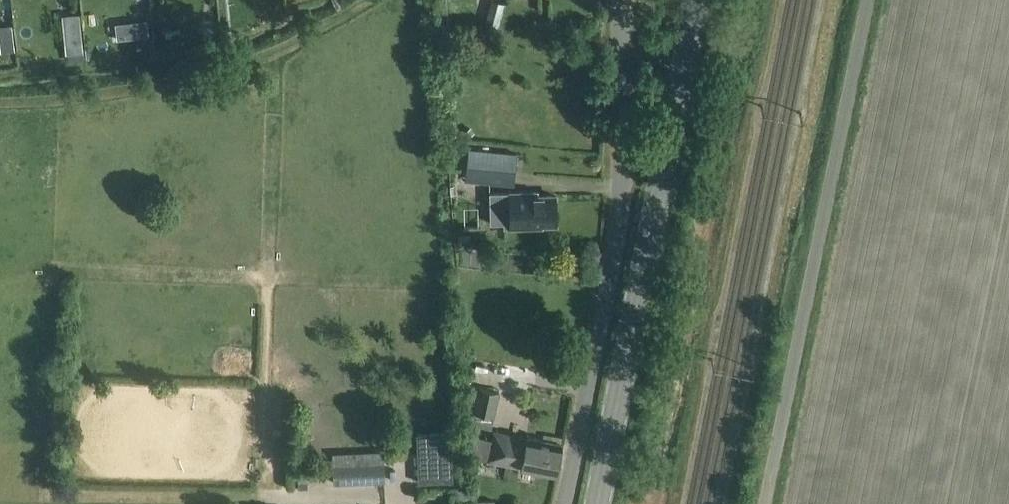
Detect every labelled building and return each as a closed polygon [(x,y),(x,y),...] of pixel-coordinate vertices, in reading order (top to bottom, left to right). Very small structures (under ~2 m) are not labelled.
[(140,21),(142,37),(149,36),(148,25),(148,20),(140,21)] [(81,32),(65,34),(67,54),(83,51),(81,32)] [(538,197),(538,192),(491,194),(492,224),(505,223),(505,228),(543,227),(542,222),(557,222),(556,197),(538,197)] [(463,229),(479,228),(479,208),(463,208),(463,229)] [(513,372),(510,424),(519,424),(520,394),(535,395),(536,373),(513,372)] [(556,473),(562,444),(492,430),(499,394),(480,390),(473,425),(475,463),(499,468),(500,462),(556,473)] [(454,482),(452,433),(417,434),(419,484),(454,482)] [(334,485),(385,482),(384,463),(333,466),(334,485)] [(306,474),(297,474),(298,490),(307,489),(306,474)]
